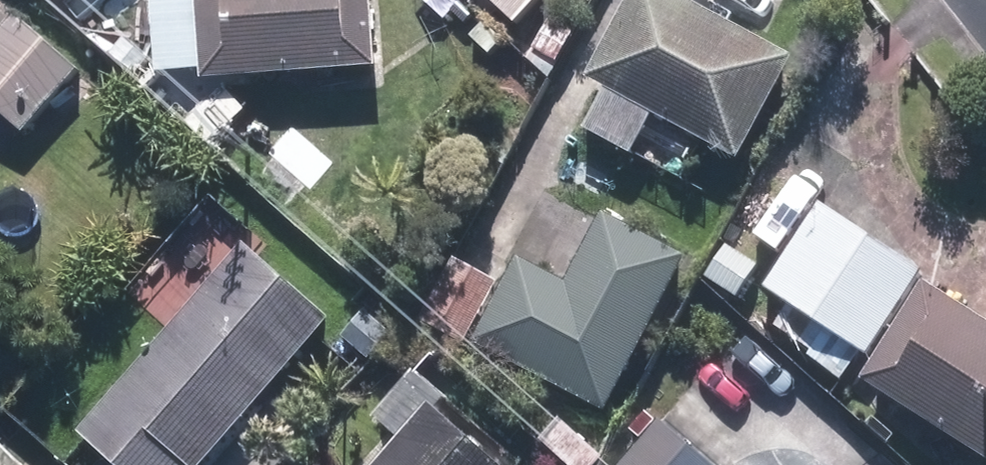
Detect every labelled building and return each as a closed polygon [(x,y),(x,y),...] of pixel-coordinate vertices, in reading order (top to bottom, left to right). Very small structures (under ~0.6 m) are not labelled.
[(6,0),(0,0),(0,26),(6,32),(22,14),(6,0)] [(57,15),(82,0),(49,0),(57,15)] [(219,83),(389,72),(384,0),(161,0),(166,77),(218,74),(219,83)] [(512,37),(541,7),(534,0),(473,0),(512,37)] [(592,96),(734,179),(791,82),(647,0),(646,0),(592,96)] [(531,63),(557,78),(574,50),(548,33),(531,63)] [(0,57),(0,127),(22,147),(74,89),(18,38),(0,57)] [(185,120),(207,140),(222,125),(200,104),(185,120)] [(468,351),(609,421),(687,265),(597,221),(562,292),(510,266),(468,351)] [(812,226),(764,299),(870,370),(919,296),(812,226)] [(421,328),(460,349),(490,292),(450,271),(421,328)] [(313,343),(239,277),(87,446),(108,464),(202,464),(313,343)] [(872,398),(977,464),(985,464),(985,347),(928,309),(872,398)] [(545,464),(592,464),(600,453),(565,429),(542,463),(545,464)] [(393,464),(458,464),(422,432),(393,464)] [(654,436),(629,464),(687,464),(654,436)]
